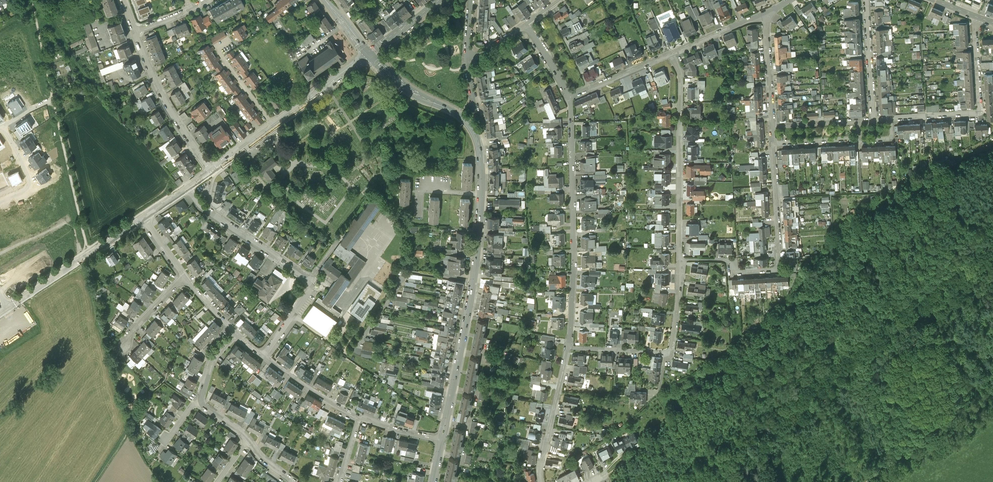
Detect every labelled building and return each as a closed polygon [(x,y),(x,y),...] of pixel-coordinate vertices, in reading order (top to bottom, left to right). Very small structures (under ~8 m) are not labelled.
[(107,15),(118,11),(114,0),(102,0),(107,15)] [(139,19),(149,15),(147,11),(150,10),(148,5),(146,6),(144,3),(146,2),(146,0),(132,0),(139,19)] [(224,2),(230,12),(234,10),(235,12),(241,9),(240,7),(244,5),(241,0),(228,0),(224,2)] [(281,0),(278,0),(275,3),(277,6),(281,11),(286,7),(281,0)] [(319,8),(313,0),(306,6),(317,20),(324,15),(319,8)] [(704,1),(707,9),(708,10),(713,8),(709,0),(707,0),(704,1)] [(913,0),(909,0),(906,8),(911,11),(912,8),(915,1),(913,0)] [(920,3),(915,1),(912,8),(911,11),(916,13),(920,3)] [(224,2),(218,5),(215,6),(215,7),(210,10),(216,20),(220,18),(221,19),(227,16),(226,15),(230,12),(224,2)] [(399,5),(397,2),(392,6),(397,11),(401,8),(399,5)] [(402,2),(399,5),(401,8),(397,11),(403,19),(411,13),(402,2)] [(811,2),(806,5),(810,11),(813,9),(815,8),(811,2)] [(989,2),(988,3),(985,12),(992,15),(992,14),(992,12),(992,5),(991,4),(991,3),(989,2)] [(736,6),(736,7),(739,14),(748,10),(745,3),(736,6)] [(565,5),(559,10),(559,11),(554,15),(558,21),(563,17),(564,18),(568,14),(569,14),(569,13),(567,11),(567,10),(568,9),(565,5)] [(806,5),(802,8),(804,12),(809,20),(811,19),(812,20),(815,17),(810,11),(806,5)] [(277,8),(265,16),(269,21),(276,16),(277,17),(280,14),(279,12),(281,11),(277,6),(277,7),(276,7),(277,8)] [(802,8),(800,10),(797,6),(794,7),(799,15),(804,12),(802,8)] [(932,7),(928,17),(930,18),(932,15),(934,16),(937,10),(932,7)] [(524,9),(522,11),(526,17),(531,14),(526,8),(524,9)] [(707,9),(701,11),(702,14),(700,15),(699,15),(699,14),(700,17),(705,28),(714,24),(711,18),(713,17),(711,11),(709,12),(708,10),(707,9)] [(522,11),(519,13),(518,10),(516,11),(522,20),(526,17),(522,11)] [(693,10),(688,13),(689,15),(690,15),(692,21),(697,19),(693,10)] [(728,10),(719,14),(722,21),(731,17),(728,10)] [(943,12),(937,10),(934,16),(937,18),(936,21),(938,22),(943,12)] [(397,11),(391,16),(397,24),(403,19),(397,11)] [(200,15),(192,19),(194,23),(193,24),(194,26),(195,26),(198,30),(199,29),(202,30),(203,27),(205,26),(206,26),(202,19),(200,15)] [(317,20),(316,21),(318,25),(320,24),(325,31),(332,26),(324,15),(317,20)] [(511,15),(506,18),(509,23),(514,19),(511,15)] [(689,15),(681,19),(685,30),(688,36),(697,32),(692,21),(690,15),(689,15)] [(397,24),(391,16),(386,20),(392,28),(397,24)] [(797,25),(791,16),(786,19),(792,27),(792,28),(797,25)] [(652,29),(659,26),(656,17),(649,19),(652,29)] [(366,22),(364,19),(358,23),(362,28),(365,26),(370,33),(367,36),(371,42),(374,42),(378,39),(372,31),(368,24),(366,22)] [(781,22),(783,25),(787,30),(788,29),(789,29),(792,27),(786,19),(781,22)] [(120,21),(107,26),(113,42),(126,37),(120,21)] [(579,21),(574,24),(574,23),(568,26),(561,29),(565,36),(567,35),(568,36),(578,32),(577,30),(583,28),(579,21)] [(674,21),(670,23),(670,24),(667,25),(666,25),(663,26),(669,41),(673,39),(673,38),(675,37),(676,38),(680,36),(674,21)] [(100,51),(92,32),(89,22),(84,25),(87,34),(94,53),(100,51)] [(186,22),(175,27),(177,32),(179,36),(190,32),(186,22)] [(383,35),(378,27),(377,28),(375,30),(374,29),(375,28),(371,22),(368,24),(378,39),(383,35)] [(384,26),(381,22),(376,26),(377,28),(378,27),(383,35),(388,31),(384,26)] [(241,25),(232,30),(234,34),(232,35),(233,37),(244,30),(247,29),(244,24),(241,26),(241,25)] [(487,26),(479,25),(478,31),(484,31),(484,38),(489,39),(489,26),(487,26)] [(756,28),(747,29),(747,40),(750,40),(757,40),(756,28)] [(213,43),(227,35),(224,30),(211,38),(213,43)] [(244,30),(233,37),(234,39),(236,37),(238,40),(247,35),(244,30)] [(732,32),(723,36),(728,48),(731,47),(730,45),(734,44),(733,42),(732,40),(735,39),(732,32)] [(655,33),(646,37),(649,44),(647,45),(648,48),(650,47),(652,51),(661,47),(655,33)] [(310,34),(300,41),(304,46),(314,39),(310,34)] [(156,35),(146,38),(149,45),(157,41),(156,39),(157,38),(156,35)] [(624,36),(618,39),(622,49),(625,48),(629,46),(624,36)] [(329,46),(310,60),(307,55),(301,59),(301,58),(298,60),(299,61),(298,62),(310,78),(338,58),(341,62),(344,60),(330,39),(326,42),(329,46)] [(157,41),(149,45),(151,51),(160,47),(159,45),(160,44),(159,40),(157,41)] [(575,40),(569,44),(572,50),(578,47),(578,48),(584,45),(582,41),(577,43),(575,40)] [(515,41),(506,48),(509,51),(513,48),(518,44),(515,41)] [(521,42),(518,45),(518,44),(513,48),(519,55),(526,50),(521,42)] [(629,46),(625,48),(631,60),(640,56),(640,55),(642,54),(641,51),(642,51),(641,48),(637,49),(635,43),(629,46)] [(128,44),(118,48),(121,57),(122,58),(126,56),(132,54),(129,44),(128,44)] [(208,44),(199,50),(202,55),(213,48),(212,46),(210,48),(208,44)] [(713,44),(704,48),(707,55),(708,58),(711,56),(710,53),(716,51),(713,44)] [(86,45),(75,50),(77,53),(88,48),(86,45)] [(160,47),(151,51),(153,57),(162,53),(161,51),(162,50),(161,47),(160,47)] [(213,48),(202,55),(205,60),(214,54),(212,51),(214,50),(213,48)] [(704,57),(701,50),(698,52),(701,60),(703,65),(706,63),(704,57)] [(235,55),(231,59),(233,62),(231,63),(232,65),(245,55),(242,51),(239,53),(239,52),(235,55)] [(698,52),(683,58),(686,65),(683,66),(685,70),(688,69),(688,70),(688,74),(695,74),(696,68),(694,63),(701,60),(698,52)] [(162,53),(153,57),(156,63),(164,60),(163,57),(165,56),(163,53),(162,53)] [(214,54),(205,60),(207,64),(219,58),(218,56),(215,57),(214,54)] [(583,55),(576,59),(579,65),(585,62),(585,63),(589,61),(585,54),(582,55),(583,55)] [(245,55),(232,65),(233,67),(235,65),(237,68),(246,62),(248,60),(245,55)] [(526,57),(516,64),(519,67),(524,63),(528,60),(526,57)] [(621,57),(613,61),(616,69),(625,65),(622,60),(621,57)] [(120,62),(118,62),(120,68),(125,66),(124,64),(130,61),(128,58),(127,59),(120,62)] [(219,58),(207,64),(210,69),(219,64),(217,61),(220,59),(219,58)] [(532,58),(528,60),(524,63),(529,71),(537,65),(532,58)] [(130,61),(124,64),(125,66),(128,75),(131,74),(132,77),(141,74),(139,69),(137,65),(138,65),(137,62),(135,59),(130,61)] [(246,62),(237,68),(239,71),(237,72),(239,74),(241,73),(246,69),(249,66),(246,62)] [(173,64),(162,70),(165,75),(176,69),(173,64)] [(752,64),(742,65),(742,68),(746,68),(746,70),(747,70),(748,76),(753,75),(753,76),(760,76),(759,64),(752,64)] [(590,70),(583,73),(587,80),(593,77),(593,78),(596,76),(597,79),(605,75),(603,72),(598,74),(595,67),(590,70)] [(663,68),(654,72),(657,79),(666,75),(663,68)] [(176,69),(165,75),(165,76),(168,81),(178,74),(178,75),(179,74),(176,69)] [(218,72),(215,75),(219,79),(229,71),(228,70),(226,72),(224,69),(223,69),(218,72)] [(229,71),(219,79),(222,84),(230,78),(228,75),(230,73),(229,71)] [(249,74),(244,77),(247,80),(244,82),(246,84),(256,76),(253,71),(249,74)] [(486,72),(476,74),(477,80),(485,78),(489,77),(492,76),(491,71),(486,72)] [(178,74),(168,81),(167,81),(168,81),(171,86),(173,84),(181,80),(181,79),(178,75),(178,74)] [(256,76),(246,84),(247,85),(249,84),(251,87),(256,83),(260,80),(256,76)] [(230,78),(222,84),(219,86),(222,91),(225,88),(236,81),(235,79),(233,81),(230,78)] [(641,78),(632,82),(635,89),(644,85),(641,78)] [(143,80),(132,87),(134,90),(135,89),(138,95),(137,96),(148,90),(144,84),(145,84),(143,80)] [(236,81),(225,88),(229,93),(232,90),(237,87),(235,84),(237,82),(236,81)] [(695,88),(688,88),(687,98),(699,98),(699,88),(705,88),(705,83),(697,83),(697,87),(695,87),(695,88)] [(181,88),(171,94),(177,104),(185,99),(182,94),(190,90),(187,84),(181,88)] [(619,87),(610,91),(613,98),(622,94),(619,87)] [(488,89),(479,91),(481,97),(493,94),(497,94),(496,88),(488,89)] [(550,89),(544,92),(548,102),(555,99),(550,89)] [(632,90),(623,94),(625,99),(634,95),(632,90)] [(236,95),(232,98),(236,103),(247,95),(245,93),(243,95),(241,92),(236,95)] [(282,104),(274,92),(266,98),(270,102),(271,102),(275,108),(282,104)] [(596,92),(585,97),(588,103),(599,98),(596,92)] [(247,95),(236,103),(239,107),(248,101),(245,98),(248,96),(247,95)] [(150,96),(141,101),(143,103),(144,102),(148,108),(155,104),(150,96)] [(585,97),(574,101),(577,107),(588,103),(585,97)] [(7,103),(15,114),(23,108),(16,98),(13,100),(13,99),(7,103)] [(548,102),(544,104),(545,106),(544,106),(546,109),(551,120),(556,118),(554,114),(560,111),(555,99),(548,102)] [(197,106),(195,106),(194,107),(194,108),(191,110),(199,121),(202,119),(203,119),(204,118),(204,117),(211,112),(203,101),(197,106)] [(248,101),(239,107),(243,112),(253,104),(252,102),(250,104),(248,101)] [(253,104),(243,112),(246,116),(254,110),(252,107),(254,105),(253,104)] [(695,108),(688,108),(688,111),(687,112),(688,113),(688,118),(698,118),(701,115),(701,113),(703,112),(701,110),(701,106),(695,106),(695,108)] [(894,106),(879,107),(880,113),(886,113),(886,115),(895,115),(894,106)] [(221,107),(216,111),(222,118),(226,114),(221,107)] [(158,110),(151,114),(156,124),(163,120),(161,117),(162,117),(158,110)] [(254,110),(246,116),(250,121),(254,118),(258,114),(260,113),(259,111),(257,113),(254,110)] [(184,111),(179,115),(183,119),(188,116),(184,111)] [(667,114),(663,111),(659,111),(658,111),(658,117),(659,118),(663,118),(663,124),(670,124),(670,114),(667,114)] [(214,113),(202,122),(206,127),(218,118),(214,113)] [(32,126),(27,118),(15,126),(17,129),(21,134),(22,133),(32,126)] [(239,124),(236,121),(230,125),(240,138),(246,133),(242,128),(239,124)] [(192,122),(187,125),(191,130),(192,129),(196,126),(192,122)] [(198,128),(194,131),(201,140),(209,134),(208,133),(205,129),(207,128),(204,124),(198,128)] [(172,134),(166,125),(159,129),(165,138),(172,134)] [(589,125),(583,125),(583,135),(591,135),(591,129),(597,129),(597,125),(589,125)] [(221,126),(212,132),(212,131),(208,133),(209,134),(212,138),(213,137),(215,140),(214,141),(219,147),(231,138),(227,132),(226,132),(221,126)] [(692,127),(687,127),(687,131),(686,131),(686,134),(687,135),(688,139),(698,138),(698,135),(699,134),(699,131),(698,131),(697,127),(696,127),(695,126),(693,126),(692,127)] [(554,128),(554,130),(547,130),(547,138),(562,137),(562,128),(554,128)] [(23,136),(22,133),(21,134),(17,129),(14,131),(19,139),(23,136)] [(661,135),(655,135),(655,147),(661,147),(661,146),(672,146),(672,136),(670,136),(661,136),(661,135)] [(33,141),(29,136),(20,142),(23,147),(33,141)] [(170,143),(166,145),(172,153),(172,154),(176,151),(182,147),(176,139),(170,143)] [(33,141),(23,147),(26,152),(30,149),(36,146),(36,145),(33,141)] [(592,149),(592,141),(590,141),(580,141),(580,149),(592,149)] [(697,145),(687,145),(688,157),(697,157),(697,145)] [(493,148),(489,148),(490,156),(498,155),(505,154),(504,147),(497,148),(493,148)] [(42,157),(39,152),(29,159),(35,168),(47,160),(44,156),(42,157)] [(180,156),(176,159),(178,163),(177,163),(182,170),(183,169),(185,172),(190,169),(192,168),(191,166),(194,164),(190,160),(191,159),(190,157),(189,158),(188,156),(186,152),(180,156)] [(670,154),(659,154),(659,155),(660,155),(660,157),(655,157),(655,166),(658,166),(662,166),(662,164),(670,164),(670,154)] [(162,165),(170,159),(167,155),(159,162),(162,165)] [(498,155),(490,156),(490,163),(494,163),(498,163),(499,162),(498,155)] [(595,155),(586,155),(587,161),(581,161),(581,171),(588,171),(588,172),(595,172),(595,155)] [(272,156),(258,167),(269,182),(276,176),(270,168),(272,167),(277,163),(272,156)] [(471,163),(463,163),(462,170),(461,179),(462,179),(461,187),(470,187),(470,181),(471,181),(472,170),(471,170),(471,163)] [(710,165),(695,165),(695,169),(701,169),(701,173),(704,173),(704,174),(707,174),(707,173),(710,173),(710,170),(711,170),(711,167),(710,167),(710,165)] [(51,176),(46,168),(36,175),(41,182),(51,176)] [(759,169),(749,169),(749,173),(759,173),(760,181),(767,180),(766,168),(759,169)] [(241,178),(236,170),(231,174),(236,182),(241,178)] [(18,172),(9,176),(13,184),(22,180),(18,172)] [(662,173),(654,173),(654,179),(662,179),(662,184),(670,184),(670,174),(662,174),(662,173)] [(605,174),(593,174),(593,179),(594,179),(594,183),(602,183),(602,182),(606,182),(605,174)] [(229,176),(224,180),(228,185),(233,181),(229,176)] [(409,179),(401,178),(400,186),(399,195),(400,195),(399,202),(408,203),(408,196),(409,196),(409,185),(409,179)] [(593,179),(581,180),(581,190),(587,189),(594,189),(594,188),(594,183),(594,179),(593,179)] [(762,192),(761,181),(750,182),(751,190),(755,190),(755,192),(762,192)] [(225,186),(217,184),(215,192),(222,194),(223,190),(224,190),(225,186)] [(695,185),(687,185),(687,195),(695,195),(695,197),(705,197),(705,190),(695,190),(695,185)] [(222,194),(215,192),(213,200),(221,202),(222,197),(221,197),(222,194)] [(563,194),(556,194),(550,194),(550,196),(547,196),(547,201),(550,201),(550,203),(556,203),(556,204),(564,203),(563,194)] [(438,197),(430,197),(429,203),(428,214),(429,214),(428,221),(437,221),(438,214),(439,205),(438,205),(438,197)] [(372,198),(340,243),(349,249),(381,204),(372,198)] [(592,198),(585,198),(585,200),(581,200),(581,201),(582,210),(581,210),(597,210),(596,198),(592,198)] [(469,199),(461,199),(460,206),(459,215),(459,223),(468,223),(468,217),(469,217),(469,206),(469,199)] [(499,199),(499,200),(494,200),(494,205),(499,205),(499,207),(520,208),(520,200),(499,199)] [(183,201),(176,205),(181,211),(188,207),(183,201)] [(695,204),(687,204),(687,214),(697,214),(697,207),(695,207),(695,204)] [(236,209),(232,207),(228,214),(235,218),(238,212),(235,210),(236,209)] [(277,209),(269,221),(274,224),(282,213),(277,209)] [(241,214),(238,212),(235,218),(241,222),(246,216),(242,213),(241,214)] [(160,214),(155,218),(159,223),(164,219),(160,214)] [(564,214),(548,214),(549,224),(564,223),(564,214)] [(257,215),(249,226),(256,230),(261,223),(259,221),(261,218),(257,215)] [(499,217),(489,216),(488,226),(499,227),(499,217)] [(159,223),(158,223),(162,229),(169,223),(165,218),(164,219),(159,223)] [(215,227),(208,222),(204,229),(207,231),(208,231),(211,233),(215,227)] [(169,223),(162,229),(166,234),(170,231),(172,233),(173,232),(174,233),(181,228),(179,225),(173,229),(169,223)] [(533,229),(540,229),(540,232),(551,232),(551,226),(547,225),(547,224),(534,223),(533,229)] [(275,231),(267,225),(264,229),(265,230),(262,234),(270,239),(275,231)] [(765,226),(759,227),(759,233),(757,233),(757,235),(750,236),(750,240),(759,239),(766,239),(765,226)] [(221,231),(215,227),(211,233),(214,235),(213,235),(217,238),(221,231)] [(466,232),(457,232),(457,236),(456,239),(465,240),(465,236),(466,232)] [(140,234),(131,241),(132,244),(134,242),(142,237),(140,234)] [(280,234),(275,243),(282,248),(287,239),(286,239),(288,237),(284,234),(282,236),(280,234)] [(589,237),(582,237),(583,247),(594,247),(596,247),(596,246),(595,235),(589,235),(589,237)] [(142,237),(134,242),(135,242),(138,245),(137,246),(139,250),(140,249),(148,243),(143,236),(142,237)] [(180,238),(172,243),(176,249),(184,244),(180,238)] [(231,238),(226,244),(225,243),(223,247),(228,250),(228,251),(229,251),(231,252),(237,242),(231,238)] [(465,240),(456,239),(456,242),(456,247),(465,247),(465,243),(465,240)] [(503,242),(488,241),(488,244),(487,244),(487,248),(494,249),(500,249),(502,249),(503,242)] [(705,247),(705,242),(699,242),(687,243),(687,252),(700,252),(700,248),(705,247)] [(148,243),(140,249),(143,253),(142,254),(145,257),(150,253),(153,251),(148,243)] [(349,249),(340,243),(334,252),(349,263),(355,254),(355,253),(349,249)] [(184,244),(176,249),(180,255),(188,249),(184,244)] [(292,244),(287,251),(294,256),(299,249),(292,244)] [(243,246),(235,257),(246,264),(249,258),(245,256),(249,250),(243,246)] [(112,251),(107,255),(112,263),(118,260),(118,259),(114,255),(112,251)] [(308,254),(303,262),(310,267),(315,259),(308,254)] [(355,254),(349,263),(352,265),(352,266),(359,271),(366,262),(355,254)] [(661,259),(652,259),(651,266),(652,266),(661,266),(661,263),(669,264),(669,254),(661,254),(661,259)] [(263,260),(255,255),(250,263),(257,268),(263,260)] [(761,257),(755,257),(755,256),(751,256),(751,258),(753,258),(754,265),(768,264),(767,257),(761,257)] [(492,257),(490,257),(490,259),(486,258),(486,263),(486,266),(501,267),(501,258),(492,257)] [(793,257),(787,257),(787,263),(788,268),(797,267),(796,259),(793,260),(793,257)] [(194,258),(187,264),(190,269),(198,264),(194,258)] [(330,263),(327,260),(320,269),(328,274),(334,267),(329,264),(330,263)] [(198,264),(190,269),(194,275),(195,274),(200,271),(202,269),(198,264)] [(463,265),(455,264),(455,267),(454,272),(463,272),(464,268),(463,268),(463,265)] [(336,280),(322,299),(318,296),(303,317),(327,333),(341,312),(331,305),(345,285),(348,287),(359,271),(352,266),(345,276),(341,273),(342,272),(334,267),(328,274),(336,280)] [(501,267),(486,266),(486,269),(485,273),(500,274),(501,267)] [(708,268),(698,266),(698,267),(692,266),(691,274),(697,274),(696,276),(706,277),(708,268)] [(275,269),(272,274),(271,274),(267,280),(264,278),(262,282),(257,278),(255,281),(255,280),(253,283),(254,284),(252,286),(256,289),(255,292),(258,294),(257,294),(268,301),(281,281),(283,282),(287,277),(275,269)] [(163,271),(162,270),(158,276),(165,281),(169,275),(168,274),(163,271)] [(251,271),(246,279),(251,282),(256,274),(251,271)] [(558,275),(549,276),(550,288),(558,288),(558,285),(558,275)] [(590,276),(582,275),(582,285),(595,286),(595,276),(590,276)] [(165,281),(158,276),(154,281),(158,284),(162,286),(165,281)] [(207,278),(201,284),(207,290),(212,285),(213,284),(207,278)] [(738,279),(732,279),(733,289),(730,290),(730,295),(739,294),(739,289),(738,279)] [(150,286),(145,282),(141,288),(151,295),(155,289),(150,286)] [(207,290),(206,291),(210,295),(216,289),(212,285),(207,290)] [(415,298),(417,289),(404,286),(402,295),(415,298)] [(151,295),(141,288),(137,294),(139,295),(140,295),(141,296),(144,298),(148,301),(151,295)] [(216,289),(210,295),(214,299),(220,293),(216,289)] [(185,293),(182,291),(178,296),(185,303),(189,298),(189,297),(185,293)] [(220,293),(214,299),(218,303),(224,297),(220,293)] [(667,294),(660,293),(659,303),(666,304),(667,294)] [(394,299),(393,303),(406,306),(408,297),(396,295),(396,299),(394,299)] [(178,296),(173,301),(175,303),(179,307),(180,308),(185,303),(178,296)] [(565,297),(557,296),(557,306),(560,306),(560,311),(564,311),(565,297)] [(224,297),(218,303),(222,307),(227,302),(228,301),(224,297)] [(424,299),(422,308),(427,309),(428,305),(437,307),(438,302),(424,299)] [(136,301),(134,300),(130,305),(138,310),(141,304),(140,304),(136,301)] [(233,308),(227,302),(222,307),(221,308),(227,314),(233,308)] [(127,310),(129,312),(134,315),(138,310),(130,305),(127,310)] [(171,307),(169,305),(164,310),(171,317),(175,312),(171,307)] [(642,306),(642,311),(644,311),(643,315),(652,316),(653,308),(642,306)] [(361,307),(354,317),(360,321),(367,312),(361,307)] [(498,315),(497,321),(501,321),(503,314),(508,315),(509,309),(498,307),(496,314),(498,315)] [(171,317),(164,310),(159,315),(162,317),(166,321),(171,317)] [(203,310),(196,315),(199,318),(205,312),(203,310)] [(275,312),(270,318),(274,321),(275,321),(279,316),(275,312)] [(665,314),(657,313),(656,323),(663,324),(665,314)] [(395,319),(388,319),(389,315),(382,314),(381,322),(394,323),(395,319)] [(120,315),(113,324),(122,329),(128,320),(125,318),(120,315)] [(240,316),(235,322),(239,326),(244,320),(240,316)] [(564,318),(556,318),(556,328),(564,328),(564,318)] [(157,322),(155,319),(150,324),(157,331),(162,326),(157,322)] [(244,320),(239,326),(243,329),(248,323),(244,320)] [(487,322),(478,320),(471,351),(481,353),(483,340),(485,340),(486,335),(484,335),(487,322)] [(214,321),(209,327),(215,333),(220,327),(214,321)] [(371,334),(382,336),(383,332),(386,332),(387,327),(393,328),(393,325),(387,324),(387,323),(377,321),(376,325),(374,325),(374,329),(372,328),(371,334)] [(248,323),(243,329),(247,333),(253,327),(248,323)] [(157,331),(150,324),(146,329),(148,332),(152,336),(153,336),(157,331)] [(209,327),(205,332),(211,337),(215,333),(209,327)] [(253,327),(247,333),(251,337),(252,336),(257,331),(253,327)] [(257,331),(252,336),(259,342),(267,332),(261,327),(257,331)] [(439,328),(435,327),(434,331),(439,331),(439,334),(452,336),(453,331),(444,329),(439,328)] [(618,331),(610,330),(610,335),(612,336),(612,339),(610,339),(609,343),(615,343),(617,343),(618,343),(618,334),(618,331)] [(587,332),(579,331),(579,341),(586,342),(587,336),(592,336),(592,332),(587,332)] [(662,332),(655,331),(654,336),(650,335),(650,340),(661,342),(662,332)] [(211,337),(205,332),(201,336),(207,341),(211,337)] [(638,334),(624,333),(624,337),(624,341),(638,342),(638,334)] [(201,336),(195,341),(201,347),(207,341),(201,336)] [(146,343),(144,341),(140,346),(146,352),(151,347),(146,343)] [(245,352),(236,344),(229,353),(226,357),(235,364),(241,358),(245,352)] [(146,352),(140,346),(135,350),(142,357),(146,352)] [(142,357),(135,350),(130,355),(133,357),(137,361),(135,364),(139,368),(146,361),(142,357)] [(287,355),(281,350),(276,357),(283,362),(287,355)] [(245,352),(241,358),(245,361),(250,355),(246,351),(245,352)] [(203,360),(194,355),(195,356),(194,358),(193,358),(191,361),(192,362),(200,366),(203,360)] [(250,355),(245,361),(249,365),(255,359),(250,355)] [(294,361),(287,355),(283,362),(289,367),(294,361)] [(479,359),(470,357),(464,388),(473,390),(476,377),(478,377),(479,372),(477,372),(479,359)] [(661,358),(654,357),(653,366),(653,369),(660,370),(661,358)] [(261,364),(255,359),(249,365),(256,370),(261,364)] [(551,362),(542,360),(541,372),(544,373),(543,378),(550,379),(551,370),(550,370),(551,362)] [(679,361),(673,361),(672,368),(679,369),(679,367),(682,367),(682,366),(684,367),(685,362),(679,361)] [(200,366),(192,362),(191,364),(190,363),(188,367),(197,372),(200,366)] [(299,364),(295,371),(301,375),(306,369),(299,364)] [(276,372),(269,367),(264,373),(271,378),(276,372)] [(309,371),(306,369),(301,375),(308,380),(313,374),(312,373),(315,369),(311,367),(309,371)] [(390,369),(386,368),(385,374),(386,373),(396,375),(396,376),(398,369),(390,367),(390,369)] [(653,369),(647,368),(646,371),(646,372),(647,373),(648,373),(650,372),(652,373),(651,381),(658,382),(660,370),(653,369)] [(276,372),(271,378),(277,383),(283,377),(276,372)] [(252,381),(257,385),(261,379),(257,376),(252,381)] [(197,381),(188,377),(189,378),(188,380),(187,379),(185,383),(194,388),(197,381)] [(318,377),(314,384),(321,388),(325,381),(318,377)] [(185,383),(180,380),(179,383),(183,386),(182,388),(182,389),(184,390),(190,393),(190,394),(194,388),(185,383)] [(288,381),(284,387),(291,392),(295,386),(288,381)] [(332,385),(325,381),(321,388),(328,392),(332,385)] [(302,390),(295,386),(291,392),(298,397),(302,390)] [(254,389),(252,393),(260,398),(262,394),(254,389)] [(213,391),(209,399),(216,402),(220,395),(213,391)] [(340,391),(337,400),(344,403),(347,394),(340,391)] [(441,393),(432,391),(431,399),(430,399),(429,403),(430,403),(428,411),(437,413),(438,406),(439,406),(440,400),(441,393)] [(646,393),(638,392),(638,393),(638,396),(638,402),(646,402),(646,393)] [(185,402),(178,397),(174,394),(171,398),(175,401),(173,404),(175,405),(180,409),(185,402)] [(307,394),(301,405),(305,408),(308,403),(310,405),(314,398),(307,394)] [(472,396),(463,394),(460,410),(459,410),(458,417),(467,419),(470,406),(472,407),(473,402),(471,402),(472,396)] [(226,398),(220,395),(216,402),(222,406),(222,405),(226,400),(226,398)] [(322,402),(314,398),(310,405),(318,409),(322,402)] [(367,403),(359,400),(356,407),(364,410),(367,403)] [(235,404),(231,402),(228,408),(226,411),(230,413),(230,412),(235,414),(239,407),(235,405),(235,404)] [(375,407),(367,403),(364,410),(373,414),(375,407)] [(175,405),(171,410),(176,414),(180,409),(175,405)] [(242,408),(239,406),(239,407),(235,414),(234,416),(237,417),(238,416),(242,419),(242,420),(247,411),(246,411),(242,409),(242,408)] [(325,417),(328,412),(321,408),(318,413),(325,417)] [(168,412),(167,411),(163,417),(164,418),(162,422),(168,426),(175,417),(174,416),(168,412)] [(208,419),(198,412),(193,419),(198,423),(199,422),(203,425),(208,419)] [(406,416),(397,413),(395,420),(403,423),(406,416)] [(336,419),(328,415),(325,422),(333,426),(336,419)] [(253,416),(247,427),(253,431),(257,423),(254,422),(257,418),(253,416)] [(414,419),(406,416),(403,423),(412,426),(414,419)] [(572,417),(566,416),(566,418),(560,416),(558,424),(572,427),(573,420),(572,419),(572,417)] [(344,423),(336,419),(333,426),(341,430),(344,423)] [(153,424),(148,420),(145,424),(150,428),(147,432),(155,437),(161,429),(153,423),(153,424)] [(478,421),(472,420),(469,432),(475,433),(478,421)] [(257,423),(253,431),(259,434),(263,427),(257,423)] [(263,427),(259,434),(263,436),(264,433),(265,433),(269,426),(265,423),(263,427)] [(198,431),(189,424),(184,431),(185,432),(190,435),(191,433),(195,436),(198,431)] [(465,430),(455,428),(453,436),(454,436),(450,452),(460,454),(461,448),(463,448),(464,444),(462,443),(465,430)] [(538,430),(533,429),(533,431),(529,430),(528,437),(533,438),(532,441),(539,442),(540,434),(537,433),(538,430)] [(565,439),(572,440),(574,431),(561,429),(561,432),(566,433),(565,439)] [(236,435),(230,431),(226,435),(231,439),(233,440),(236,435)] [(559,438),(553,436),(552,444),(558,445),(570,448),(572,440),(565,439),(566,433),(561,432),(560,431),(559,435),(561,436),(561,437),(559,437),(559,438)] [(630,437),(628,438),(627,436),(624,438),(627,445),(631,443),(632,445),(634,444),(634,442),(637,440),(633,431),(629,434),(630,437)] [(188,439),(182,435),(180,438),(188,443),(190,440),(188,439)] [(268,435),(264,442),(270,445),(274,438),(268,435)] [(393,438),(386,436),(386,437),(384,446),(384,447),(391,449),(392,444),(393,439),(393,438)] [(180,437),(176,443),(176,442),(174,445),(180,450),(182,448),(185,450),(190,444),(188,443),(180,438),(180,437)] [(281,441),(274,438),(270,445),(276,449),(281,441)] [(618,439),(613,441),(618,452),(625,449),(624,447),(627,445),(624,438),(619,441),(618,439)] [(226,448),(226,449),(230,452),(231,452),(237,443),(233,440),(231,439),(232,440),(226,448)] [(328,453),(338,456),(343,441),(336,439),(334,446),(331,445),(328,453)] [(408,441),(399,439),(397,447),(401,448),(400,453),(405,455),(408,441)] [(160,446),(154,441),(151,446),(155,452),(160,446)] [(417,443),(408,441),(405,455),(414,456),(415,451),(417,443)] [(367,445),(360,443),(358,451),(365,453),(367,445)] [(606,444),(602,446),(603,449),(597,452),(600,457),(601,460),(612,454),(608,446),(607,447),(606,444)] [(283,448),(279,456),(285,459),(289,452),(283,448)] [(176,455),(169,450),(167,453),(163,458),(169,462),(171,459),(173,460),(176,455)] [(365,453),(358,451),(356,460),(363,462),(365,453)] [(220,452),(215,458),(217,459),(214,463),(219,466),(220,467),(227,458),(226,457),(221,453),(220,452)] [(296,455),(289,452),(285,459),(292,463),(296,455)] [(338,458),(331,456),(328,464),(335,467),(338,458)] [(589,457),(582,460),(584,463),(587,468),(587,469),(593,465),(589,457)] [(251,462),(245,458),(241,463),(249,469),(253,464),(251,462)] [(449,458),(444,481),(454,481),(455,478),(456,478),(457,473),(456,473),(458,460),(449,458)] [(249,469),(241,463),(237,470),(243,474),(245,476),(249,469)] [(327,467),(319,465),(316,473),(320,474),(325,475),(326,473),(333,475),(335,467),(328,464),(327,467)] [(210,468),(208,467),(205,473),(206,474),(203,478),(209,481),(215,472),(210,468)] [(567,473),(572,481),(580,478),(575,469),(567,473)] [(409,471),(407,480),(415,481),(417,481),(422,481),(424,474),(409,471)] [(264,472),(261,477),(269,481),(276,481),(277,481),(264,472)] [(558,478),(560,481),(572,481),(567,473),(558,478)]
